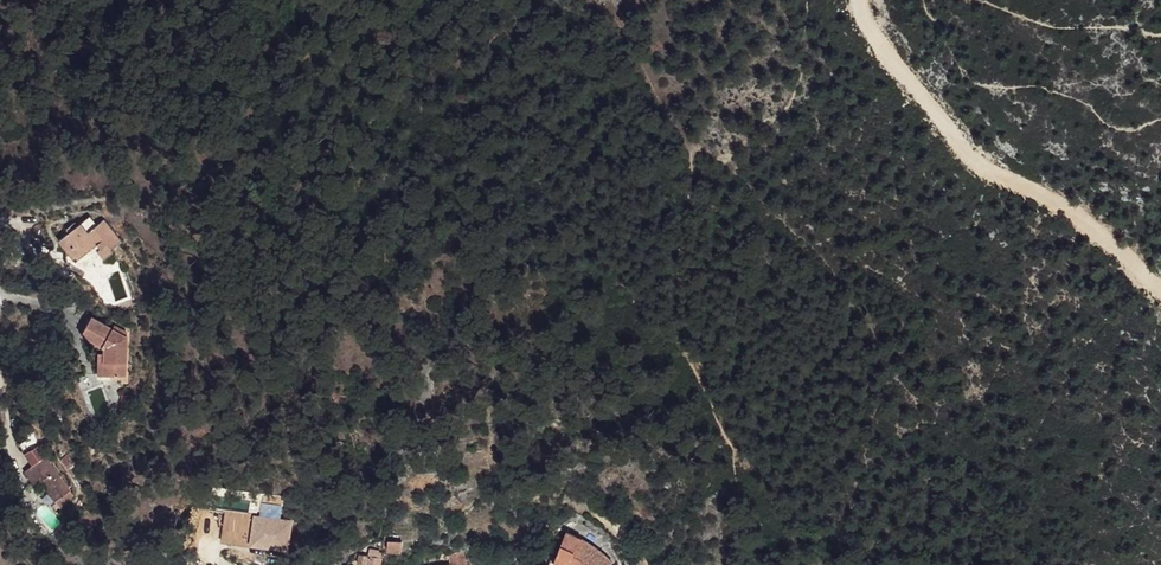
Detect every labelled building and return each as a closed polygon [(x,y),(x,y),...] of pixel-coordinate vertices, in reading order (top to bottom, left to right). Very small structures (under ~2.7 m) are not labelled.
[(62,237),(51,246),(60,257),(58,268),(64,269),(85,252),(90,249),(94,253),(89,256),(97,265),(107,256),(105,253),(116,245),(98,223),(91,229),(83,220),(71,230),(62,237)] [(76,221),(66,229),(62,237),(71,230),(76,221)] [(498,285),(496,283),(492,283),(491,285),(490,287),(489,291),(490,294),(492,296),(496,295),(498,294),(499,292),(499,289),(499,287),(498,285)] [(91,317),(81,335),(105,349),(105,353),(104,377),(127,377),(127,334),(123,335),(113,329),(91,317)] [(115,325),(113,329),(123,335),(127,334),(127,332),(115,325)] [(28,452),(19,457),(23,466),(33,478),(24,484),(35,500),(40,496),(55,515),(70,504),(45,469),(46,468),(39,458),(34,444),(25,447),(28,452)] [(255,525),(223,520),(221,533),(287,543),(291,518),(257,512),(255,525)] [(566,532),(554,564),(553,564),(611,564),(612,563),(599,551),(582,540),(566,532)] [(403,542),(389,540),(389,550),(402,552),(403,542)] [(383,552),(379,552),(379,550),(370,549),(370,556),(360,554),(359,564),(364,564),(381,564),(383,552)] [(463,552),(453,555),(455,564),(453,564),(466,564),(463,552)]
